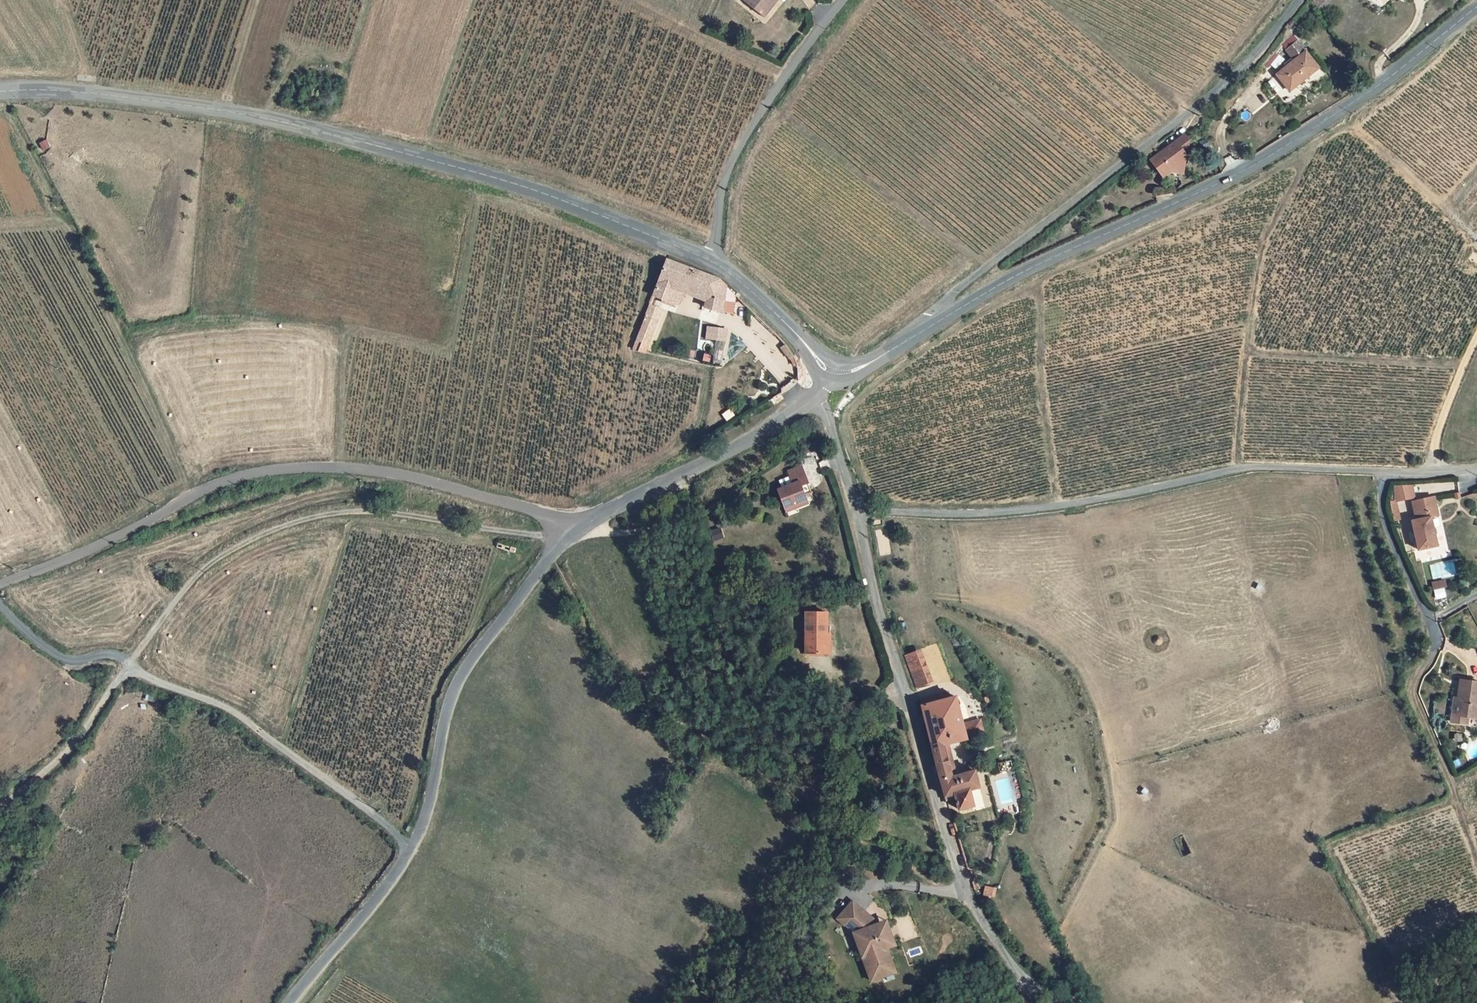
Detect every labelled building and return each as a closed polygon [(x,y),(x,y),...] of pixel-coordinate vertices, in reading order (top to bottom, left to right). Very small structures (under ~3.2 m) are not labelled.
[(1329,0),(1314,0),(1311,3),(1321,10),(1329,0)] [(1297,59),(1277,73),(1289,90),(1318,69),(1299,42),(1289,49),(1297,59)] [(1167,159),(1157,166),(1161,171),(1168,172),(1171,170),(1183,172),(1186,154),(1183,149),(1189,143),(1190,139),(1186,134),(1162,153),(1167,159)] [(1153,160),(1157,166),(1167,159),(1162,153),(1153,160)] [(668,261),(654,296),(679,306),(686,286),(709,296),(707,311),(720,316),(720,314),(723,289),(719,287),(721,282),(720,281),(668,261)] [(719,287),(723,289),(720,314),(729,316),(732,295),(721,282),(719,287)] [(648,317),(643,332),(654,337),(660,322),(648,317)] [(705,340),(714,341),(713,364),(724,365),(725,327),(705,327),(705,340)] [(645,344),(651,346),(654,337),(643,332),(639,342),(645,344)] [(636,350),(642,351),(645,344),(639,342),(636,350)] [(776,493),(783,511),(809,501),(807,496),(803,488),(810,485),(803,467),(785,474),(790,487),(776,493)] [(810,485),(803,488),(807,496),(814,493),(810,485)] [(1428,506),(1426,498),(1434,497),(1431,486),(1409,490),(1413,509),(1409,510),(1415,538),(1433,534),(1428,506)] [(1386,490),(1388,508),(1395,507),(1392,489),(1386,490)] [(1434,497),(1426,498),(1428,506),(1435,504),(1434,497)] [(810,504),(809,501),(783,511),(785,515),(810,504)] [(1432,582),(1434,599),(1446,597),(1445,580),(1432,582)] [(826,633),(829,633),(828,611),(807,612),(808,653),(827,652),(826,633)] [(1476,687),(1476,675),(1457,672),(1454,696),(1457,696),(1456,707),(1473,711),(1476,687)] [(954,704),(948,681),(946,675),(927,682),(925,675),(911,680),(935,778),(945,775),(950,790),(961,786),(957,771),(968,768),(964,748),(945,753),(937,725),(951,720),(953,723),(957,721),(956,717),(954,704)] [(954,704),(956,717),(974,712),(971,699),(954,704)] [(981,718),(964,720),(966,730),(982,727),(981,718)] [(837,793),(845,796),(850,781),(842,778),(837,793)] [(1181,857),(1193,852),(1184,835),(1173,840),(1181,857)] [(836,915),(853,929),(872,977),(896,967),(887,944),(877,919),(876,920),(875,917),(852,897),(836,915)] [(886,916),(877,919),(887,944),(895,940),(886,916)]
